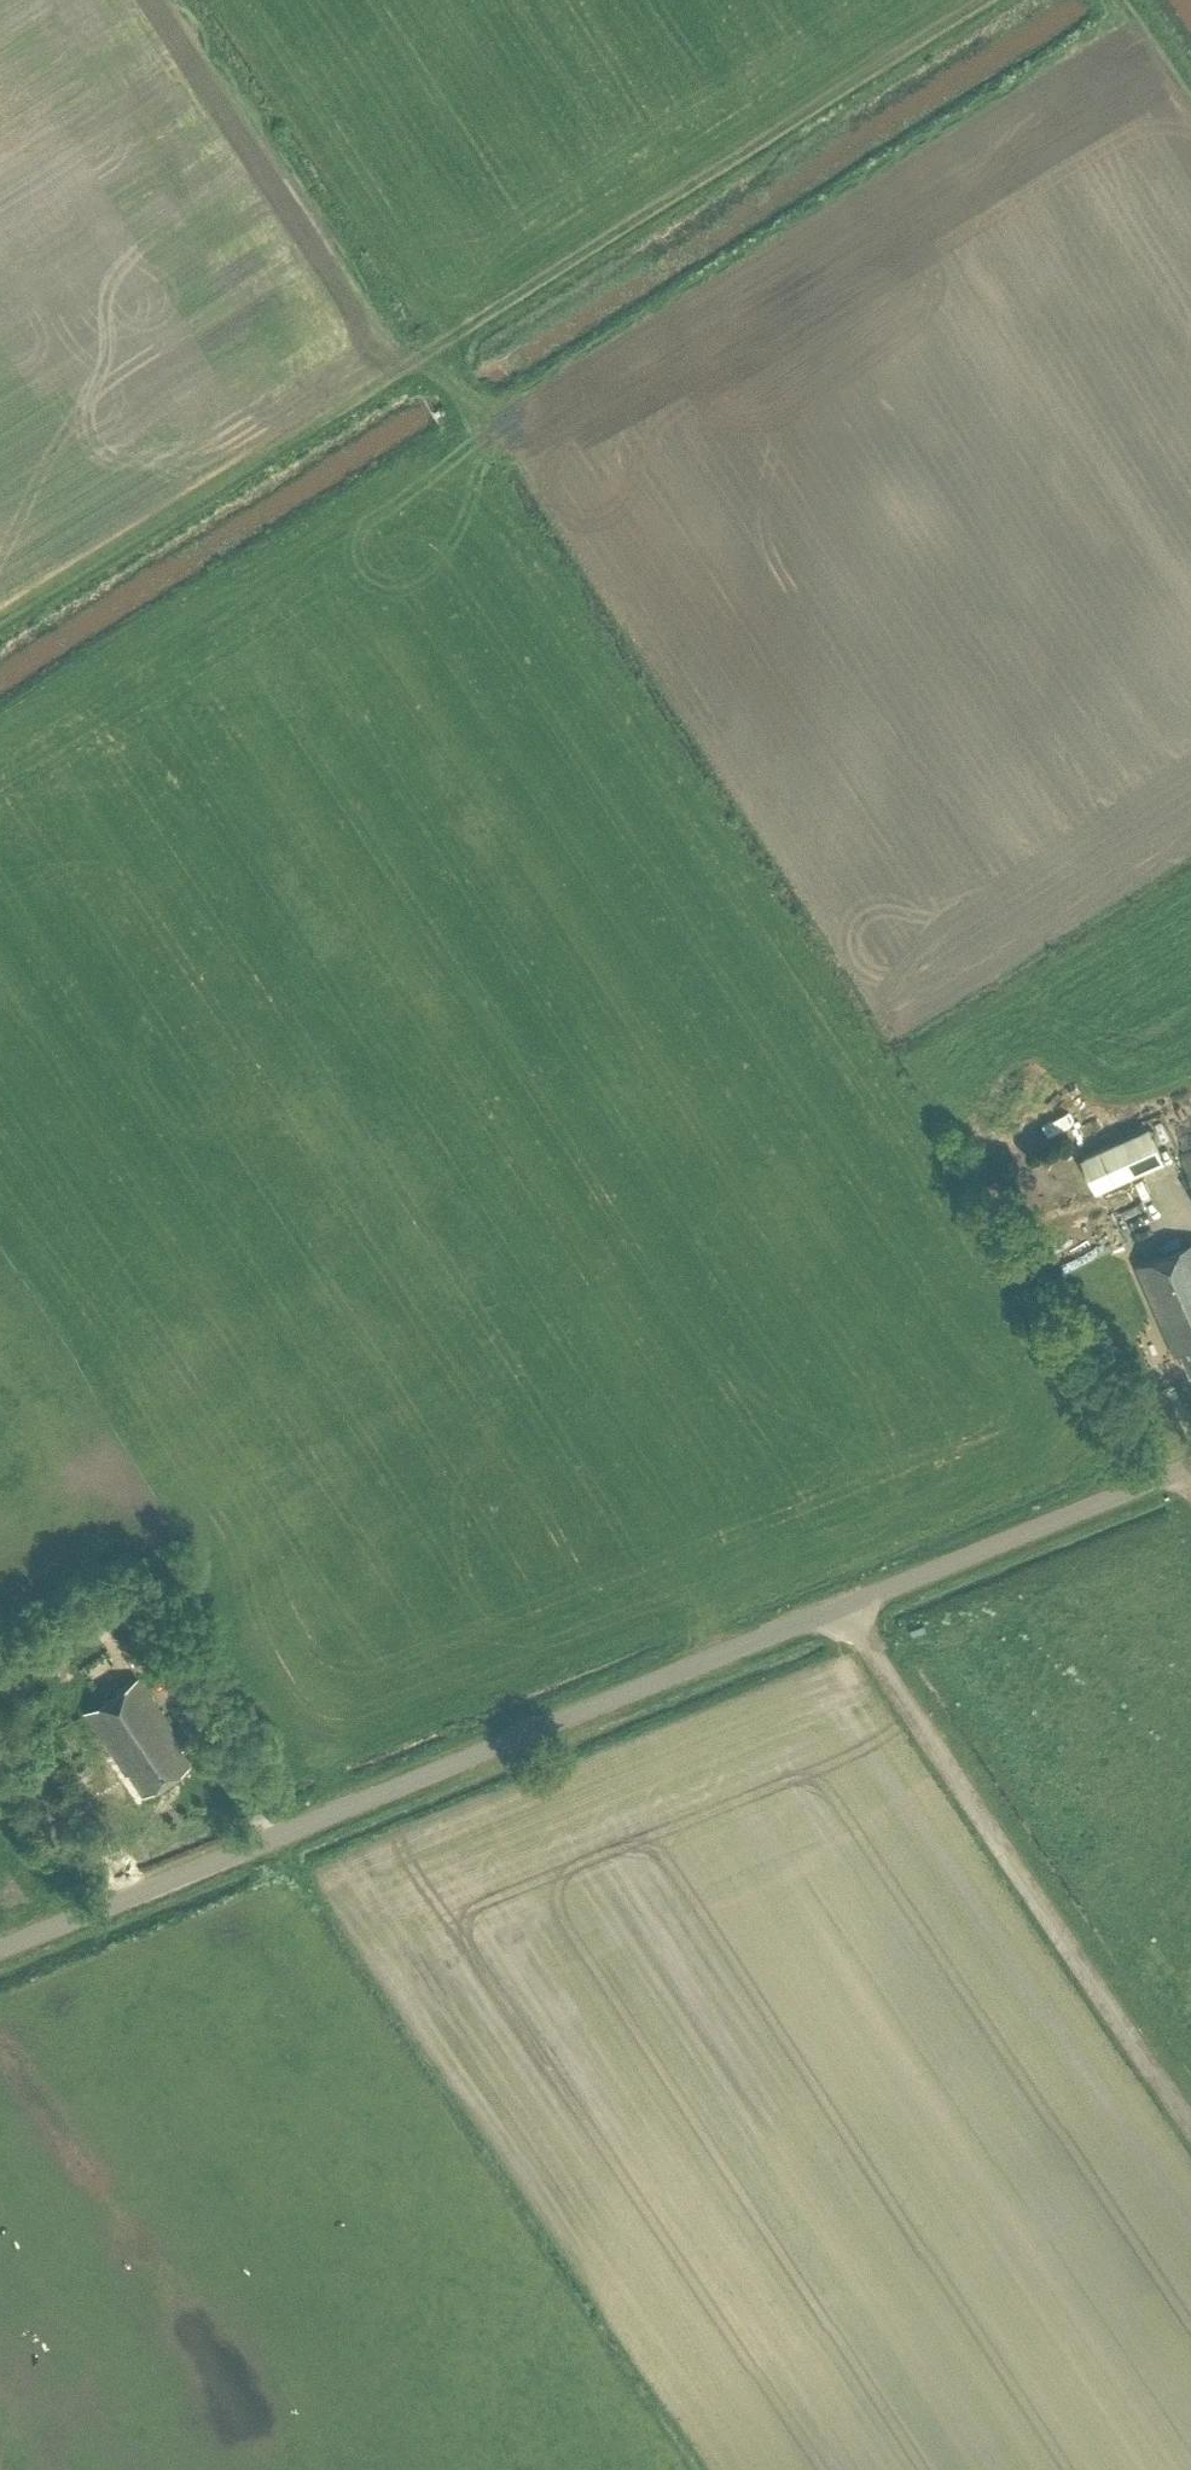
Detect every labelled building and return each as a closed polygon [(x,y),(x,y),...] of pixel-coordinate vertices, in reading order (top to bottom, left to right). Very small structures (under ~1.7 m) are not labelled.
[(1150,1126),(1081,1156),(1096,1190),(1165,1159),(1150,1126)] [(1136,1263),(1174,1351),(1181,1348),(1190,1370),(1190,1239),(1136,1263)] [(137,1674),(85,1709),(127,1772),(131,1769),(145,1790),(189,1762),(179,1747),(184,1744),(137,1674)]
